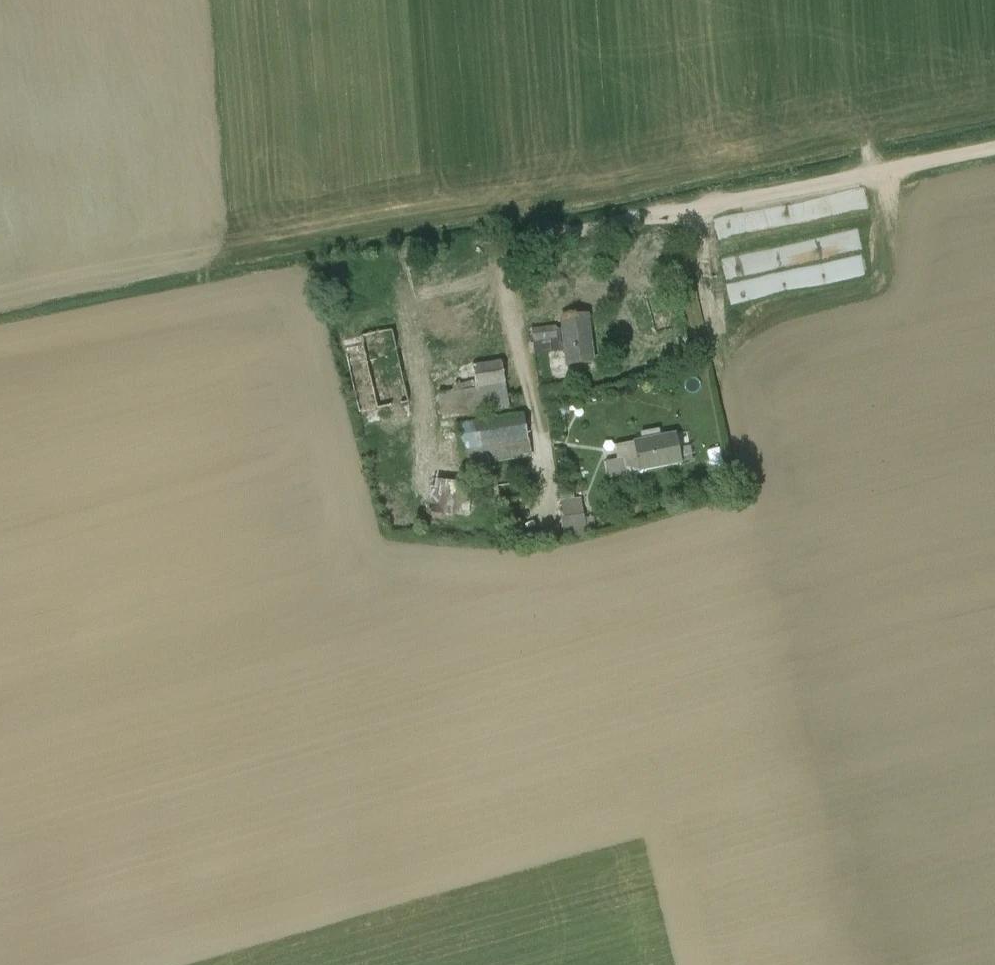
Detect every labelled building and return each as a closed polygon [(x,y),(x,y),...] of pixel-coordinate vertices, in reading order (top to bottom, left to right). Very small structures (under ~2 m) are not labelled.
[(824,210),(795,216),(798,227),(826,220),(824,210)] [(839,232),(843,252),(880,245),(876,225),(839,232)] [(593,360),(587,315),(562,316),(562,327),(556,330),(555,327),(530,330),(533,353),(565,350),(566,364),(593,360)] [(509,408),(504,383),(500,361),(471,366),(433,372),(442,419),(509,408)] [(531,456),(523,414),(455,424),(463,467),(531,456)] [(689,446),(686,432),(675,435),(675,432),(660,435),(658,428),(640,432),(641,439),(633,440),(633,441),(614,445),(616,459),(605,461),(607,477),(681,463),(678,448),(689,446)] [(457,483),(457,482),(433,479),(429,512),(452,515),(452,514),(468,516),(472,486),(457,483)] [(586,534),(583,514),(581,506),(580,498),(576,498),(575,493),(561,496),(562,508),(563,517),(561,518),(565,538),(586,534)]
